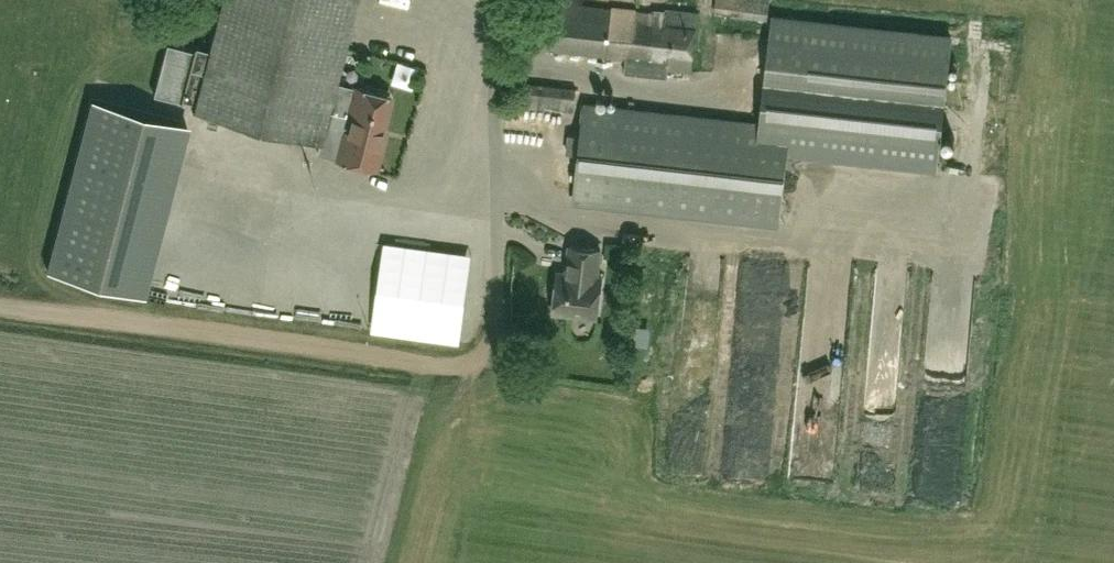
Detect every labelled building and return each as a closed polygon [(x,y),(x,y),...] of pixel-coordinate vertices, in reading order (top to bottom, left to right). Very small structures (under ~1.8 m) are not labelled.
[(194,103),(192,111),(201,113),(202,110),(320,140),(318,151),(335,156),(335,157),(376,168),(384,138),(380,137),(390,94),(354,85),(352,92),(335,87),(357,0),(221,0),(208,48),(194,44),(193,49),(166,42),(153,93),(194,103)] [(550,0),(545,47),(627,57),(625,72),(667,76),(668,63),(691,66),(698,7),(666,3),(665,13),(550,0)] [(715,13),(766,20),(769,0),(716,0),(715,13)] [(772,13),(760,123),(586,103),(582,134),(570,133),(567,152),(580,153),(574,200),(778,223),(786,154),(936,172),(953,33),(772,13)] [(574,112),(577,86),(521,80),(518,106),(574,112)] [(185,121),(91,98),(47,270),(141,293),(185,121)] [(597,275),(600,248),(569,244),(566,271),(557,270),(552,311),(597,316),(601,275),(597,275)] [(827,346),(826,326),(814,327),(815,347),(827,346)]
